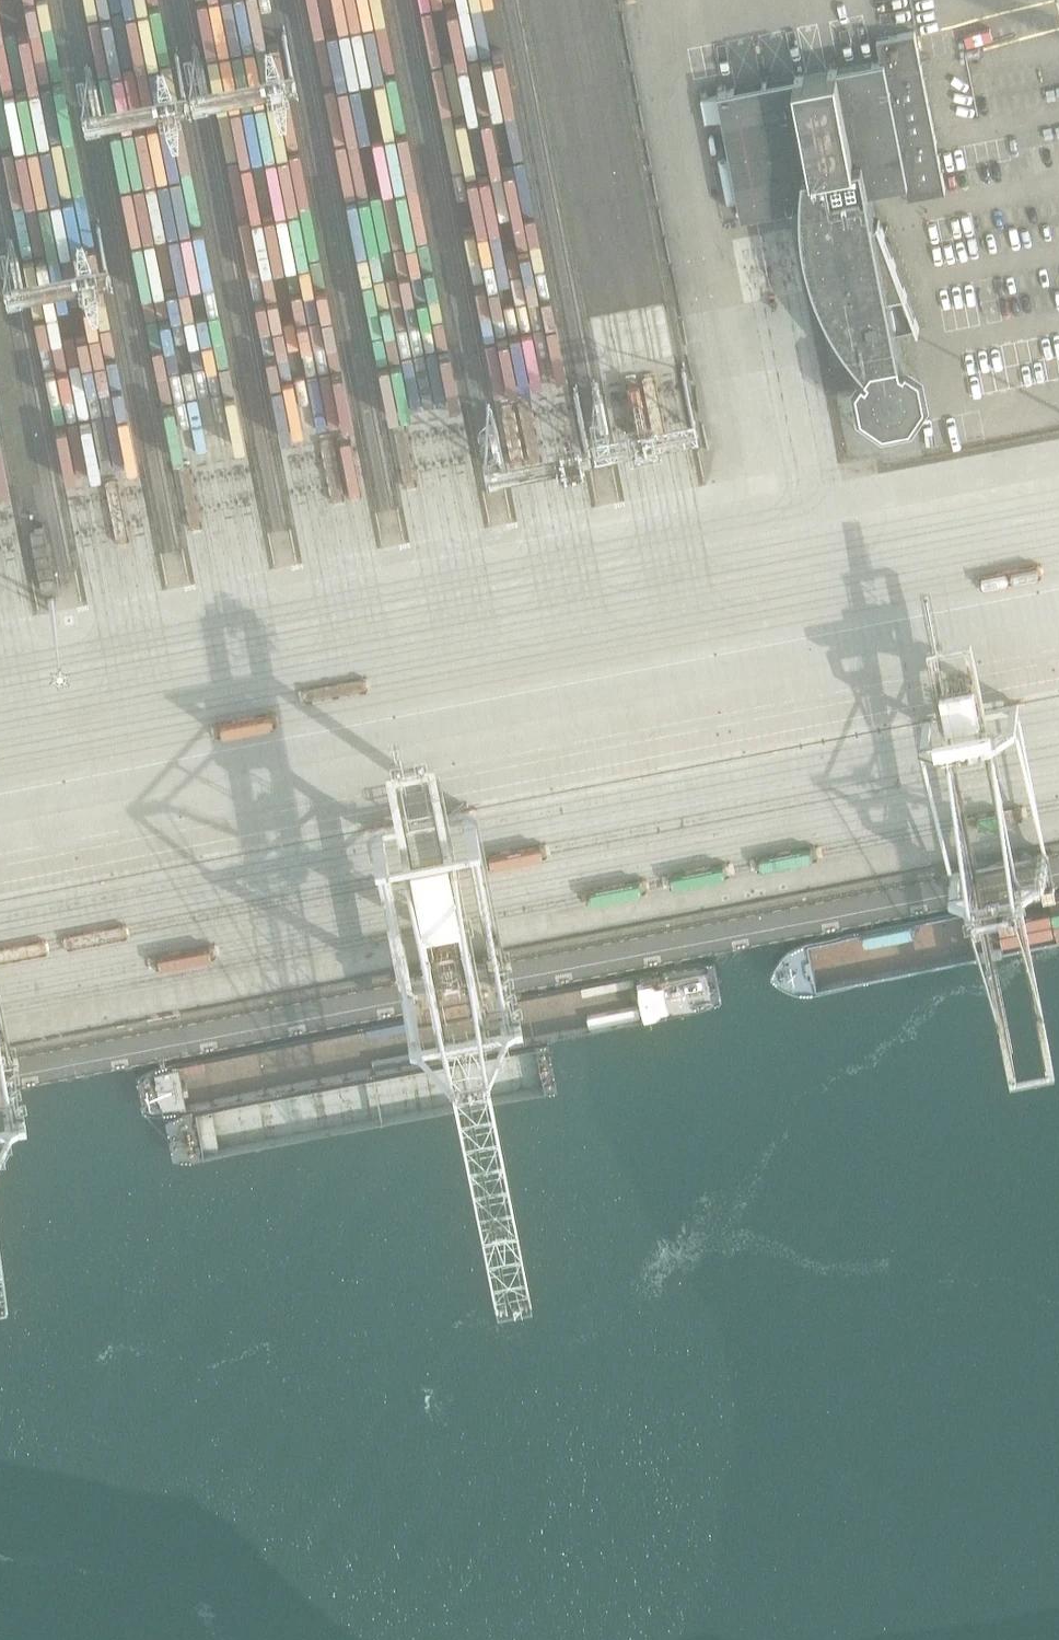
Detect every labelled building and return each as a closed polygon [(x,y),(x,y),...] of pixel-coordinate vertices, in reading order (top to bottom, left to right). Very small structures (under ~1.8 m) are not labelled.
[(886,59),(721,92),(744,217),(803,204),(803,224),(805,244),(809,263),(815,282),(823,300),(832,318),(843,335),(855,350),(868,364),(860,381),(865,411),(887,425),(912,420),(929,395),(923,368),(910,359),(907,362),(904,360),(871,190),(907,184),(910,198),(947,191),(916,32),(879,39),(880,46),(884,46),(886,59)] [(977,119),(1029,109),(1017,45),(964,55),(977,119)] [(44,530),(29,533),(40,589),(55,586),(44,530)] [(172,885),(172,884),(149,871),(116,873),(128,850),(128,849),(54,854),(49,864),(25,851),(21,851),(16,861),(0,862),(0,896),(172,885)] [(644,918),(686,903),(455,902),(464,926),(464,928),(475,957),(491,951),(503,951),(523,944),(532,944),(547,938),(560,939),(573,934),(584,934),(615,923),(624,923),(638,918),(644,918)]
